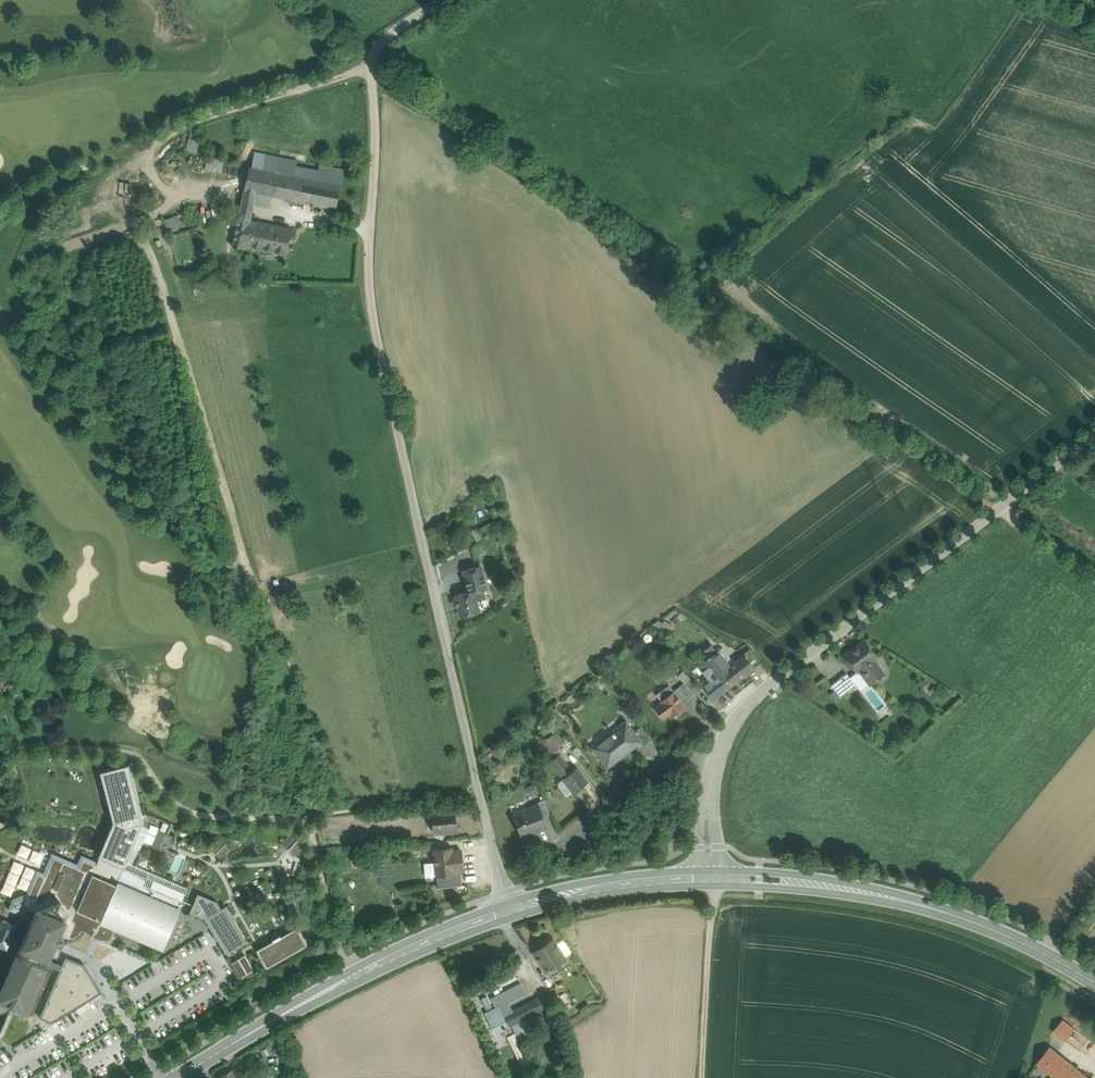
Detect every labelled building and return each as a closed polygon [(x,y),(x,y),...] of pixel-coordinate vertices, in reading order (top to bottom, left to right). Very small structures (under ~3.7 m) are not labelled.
[(208,141),(189,138),(187,150),(206,153),(208,141)] [(247,177),(245,190),(261,194),(272,196),(336,209),(343,170),(255,152),(252,167),(249,166),(247,177)] [(250,165),(224,159),(221,172),(247,177),(249,166),(250,165)] [(261,194),(245,190),(242,203),(253,206),(258,207),(261,194)] [(272,196),(261,194),(258,207),(269,209),(272,196)] [(253,206),(242,203),(240,210),(252,213),(253,206)] [(252,213),(240,210),(239,217),(250,219),(252,213)] [(173,215),(164,218),(169,231),(179,228),(173,215)] [(250,219),(239,217),(233,247),(244,249),(244,246),(253,248),(258,222),(250,220),(250,219)] [(293,229),(258,222),(253,248),(287,255),(293,229)] [(492,524),(471,528),(474,538),(494,534),(492,524)] [(507,560),(497,564),(500,574),(511,570),(507,560)] [(472,568),(478,591),(480,591),(483,602),(497,598),(489,564),(472,568)] [(482,613),(480,603),(477,591),(460,596),(465,617),(482,613)] [(864,641),(845,655),(857,671),(860,669),(871,684),(883,674),(872,660),(876,657),(864,641)] [(760,662),(750,650),(744,654),(754,667),(760,662)] [(744,654),(729,667),(717,651),(708,658),(729,686),(754,667),(744,654)] [(729,686),(708,658),(699,665),(711,680),(703,686),(713,699),(729,686)] [(846,673),(830,685),(840,697),(856,685),(846,673)] [(671,682),(677,687),(682,681),(676,676),(671,682)] [(701,689),(690,678),(685,683),(695,693),(701,689)] [(685,683),(684,683),(680,686),(674,691),(683,703),(688,698),(695,693),(685,683)] [(674,691),(669,685),(656,695),(662,703),(655,708),(663,719),(670,713),(673,716),(686,706),(683,703),(674,691)] [(625,722),(593,747),(607,766),(639,742),(640,741),(633,732),(625,722)] [(652,739),(642,725),(633,732),(640,741),(639,742),(643,746),(652,739)] [(558,732),(542,744),(549,753),(564,741),(558,732)] [(576,767),(571,771),(559,754),(550,761),(563,778),(574,792),(587,782),(576,767)] [(129,764),(100,771),(111,814),(114,822),(99,857),(100,857),(124,867),(126,862),(142,825),(143,822),(144,822),(129,764)] [(524,786),(526,794),(536,791),(533,783),(524,786)] [(545,799),(537,802),(538,805),(539,805),(543,817),(550,814),(545,799)] [(538,805),(513,814),(521,836),(547,826),(543,817),(539,805),(538,805)] [(455,811),(432,814),(433,832),(449,830),(449,833),(457,832),(455,811)] [(142,825),(126,862),(131,864),(137,850),(140,849),(148,830),(147,827),(142,825)] [(294,831),(283,844),(295,854),(306,841),(294,831)] [(170,837),(160,832),(154,846),(165,850),(170,837)] [(231,849),(222,839),(211,849),(220,859),(231,849)] [(429,841),(412,843),(413,850),(430,849),(429,841)] [(452,848),(434,850),(436,876),(454,874),(454,870),(460,870),(463,870),(461,850),(452,851),(452,848)] [(100,857),(96,865),(92,874),(80,868),(54,857),(37,897),(31,909),(36,911),(18,953),(0,995),(0,1012),(10,1008),(11,1005),(16,1007),(28,1012),(58,942),(61,943),(64,937),(67,938),(70,938),(73,937),(77,936),(79,934),(80,932),(82,930),(92,934),(91,936),(101,941),(104,941),(107,941),(109,940),(111,938),(116,928),(163,948),(179,909),(182,901),(145,885),(148,878),(124,867),(100,857)] [(96,865),(83,859),(80,868),(92,874),(96,865)] [(131,864),(126,862),(124,867),(148,878),(148,877),(145,885),(182,901),(187,888),(131,864)] [(454,870),(454,874),(436,876),(438,888),(462,885),(460,870),(454,870)] [(13,898),(9,909),(19,913),(14,923),(3,918),(0,925),(0,947),(8,950),(22,917),(36,911),(31,909),(37,897),(27,893),(18,896),(13,898)] [(217,902),(198,894),(190,912),(206,919),(211,928),(227,953),(240,945),(220,911),(226,907),(227,906),(226,906),(222,909),(217,902)] [(220,911),(240,945),(247,941),(226,907),(220,911)] [(256,951),(266,968),(307,945),(297,928),(281,937),(280,935),(272,940),(273,941),(256,951)] [(553,940),(537,950),(545,961),(539,965),(540,967),(543,965),(546,970),(565,958),(553,940)] [(254,970),(245,955),(232,963),(241,978),(243,977),(254,970)] [(257,976),(254,970),(243,977),(246,982),(257,976)] [(521,984),(491,999),(496,1008),(497,1009),(497,1008),(508,1002),(526,993),(521,984)] [(487,995),(480,997),(484,1008),(491,1005),(487,995)] [(513,1011),(508,1002),(497,1008),(501,1017),(503,1016),(508,1025),(512,1023),(520,1039),(529,1034),(522,1018),(547,1006),(542,996),(513,1011)] [(0,1032),(0,1038),(5,1034),(16,1007),(11,1005),(10,1008),(1,1031),(0,1032)] [(501,1017),(497,1008),(497,1009),(496,1008),(486,1014),(496,1033),(504,1029),(506,1028),(505,1027),(508,1025),(503,1016),(501,1017)] [(1075,1029),(1063,1020),(1053,1032),(1065,1041),(1075,1029)] [(534,1075),(514,1033),(513,1034),(510,1028),(505,1030),(528,1077),(534,1075)] [(1050,1047),(1037,1063),(1055,1077),(1069,1077),(1077,1068),(1050,1047)] [(1077,1068),(1069,1077),(1090,1077),(1077,1068)] [(218,1077),(238,1077),(233,1069),(218,1077)]
